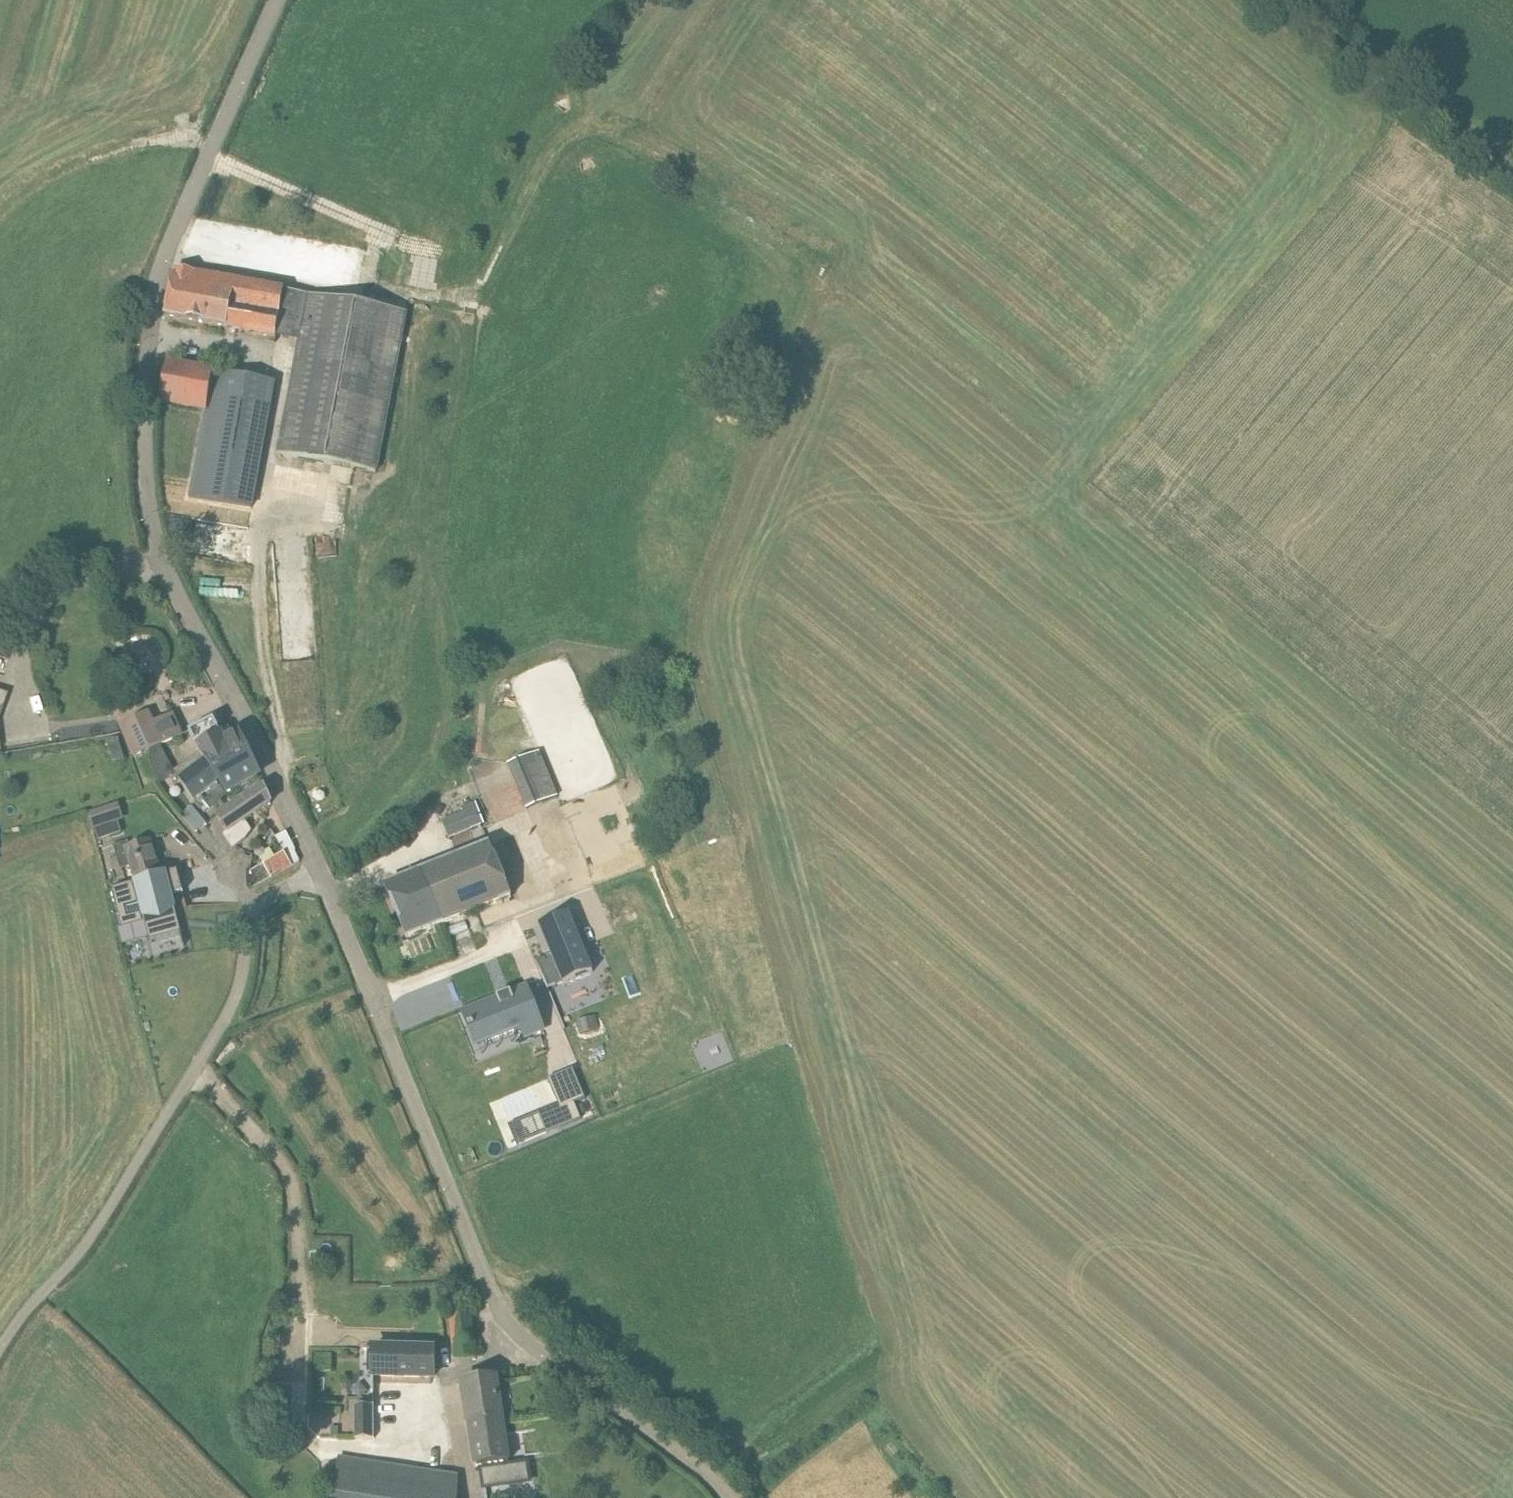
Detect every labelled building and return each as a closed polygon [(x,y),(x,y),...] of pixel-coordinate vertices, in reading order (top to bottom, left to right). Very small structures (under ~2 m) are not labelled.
[(228,328),(240,283),(175,270),(166,315),(228,328)] [(276,335),(284,292),(240,283),(228,328),(227,329),(275,338),(276,335)] [(299,341),(308,296),(284,292),(276,335),(299,341)] [(377,470),(407,317),(308,296),(299,341),(278,452),(377,470)] [(207,410),(214,370),(167,362),(160,401),(207,410)] [(251,511),(274,381),(214,370),(207,410),(190,500),(251,511)] [(136,718),(135,718),(121,725),(135,756),(150,749),(161,744),(182,734),(172,714),(141,728),(136,718)] [(238,734),(237,735),(234,737),(229,728),(221,732),(214,720),(210,722),(205,720),(195,724),(194,730),(190,732),(200,752),(214,774),(249,755),(238,734)] [(120,741),(109,744),(114,761),(125,758),(120,741)] [(174,770),(161,744),(150,749),(150,760),(159,784),(175,773),(173,771),(174,770)] [(525,810),(558,796),(539,750),(506,764),(525,810)] [(200,752),(174,770),(173,771),(175,773),(181,781),(180,782),(195,803),(196,803),(196,802),(201,798),(210,808),(220,800),(212,789),(219,783),(214,774),(200,752)] [(239,785),(258,775),(249,755),(214,774),(219,783),(212,789),(220,800),(239,785)] [(233,848),(239,843),(246,838),(252,831),(245,821),(271,803),(264,786),(241,799),(216,817),(227,832),(223,835),(233,848)] [(89,811),(93,827),(123,819),(119,803),(89,811)] [(193,806),(182,814),(195,832),(206,823),(193,806)] [(471,829),(464,811),(442,820),(449,838),(471,829)] [(295,850),(286,832),(276,837),(285,854),(291,865),(300,861),(294,850),(295,850)] [(124,848),(130,846),(128,839),(113,843),(121,867),(130,864),(124,848)] [(150,839),(130,846),(124,848),(130,864),(134,878),(160,870),(150,839)] [(515,895),(494,842),(385,886),(406,938),(515,895)] [(291,865),(285,854),(251,872),(251,886),(291,865)] [(141,903),(150,940),(181,932),(177,913),(172,895),(183,892),(177,871),(135,882),(111,888),(117,910),(141,903)] [(593,972),(569,913),(539,925),(552,955),(545,958),(544,955),(536,959),(548,988),(563,982),(564,984),(593,972)] [(491,974),(460,983),(466,1001),(496,991),(491,974)] [(466,1015),(485,1062),(549,1034),(531,988),(466,1015)] [(596,1016),(576,1021),(580,1034),(599,1029),(596,1016)] [(547,1079),(559,1106),(539,1114),(547,1133),(581,1119),(582,1119),(575,1103),(586,1099),(573,1068),(547,1079)] [(581,1115),(588,1112),(585,1103),(577,1107),(581,1115)] [(369,1374),(373,1374),(373,1377),(435,1379),(435,1354),(373,1351),(373,1354),(369,1354),(369,1374)] [(470,1425),(502,1419),(496,1376),(464,1381),(470,1425)] [(357,1409),(357,1441),(374,1441),(374,1409),(357,1409)] [(529,1459),(504,1463),(504,1462),(509,1461),(502,1419),(470,1425),(476,1467),(486,1465),(486,1466),(479,1467),(483,1490),(533,1482),(529,1459)] [(330,1497),(458,1497),(459,1473),(338,1454),(330,1497)]
